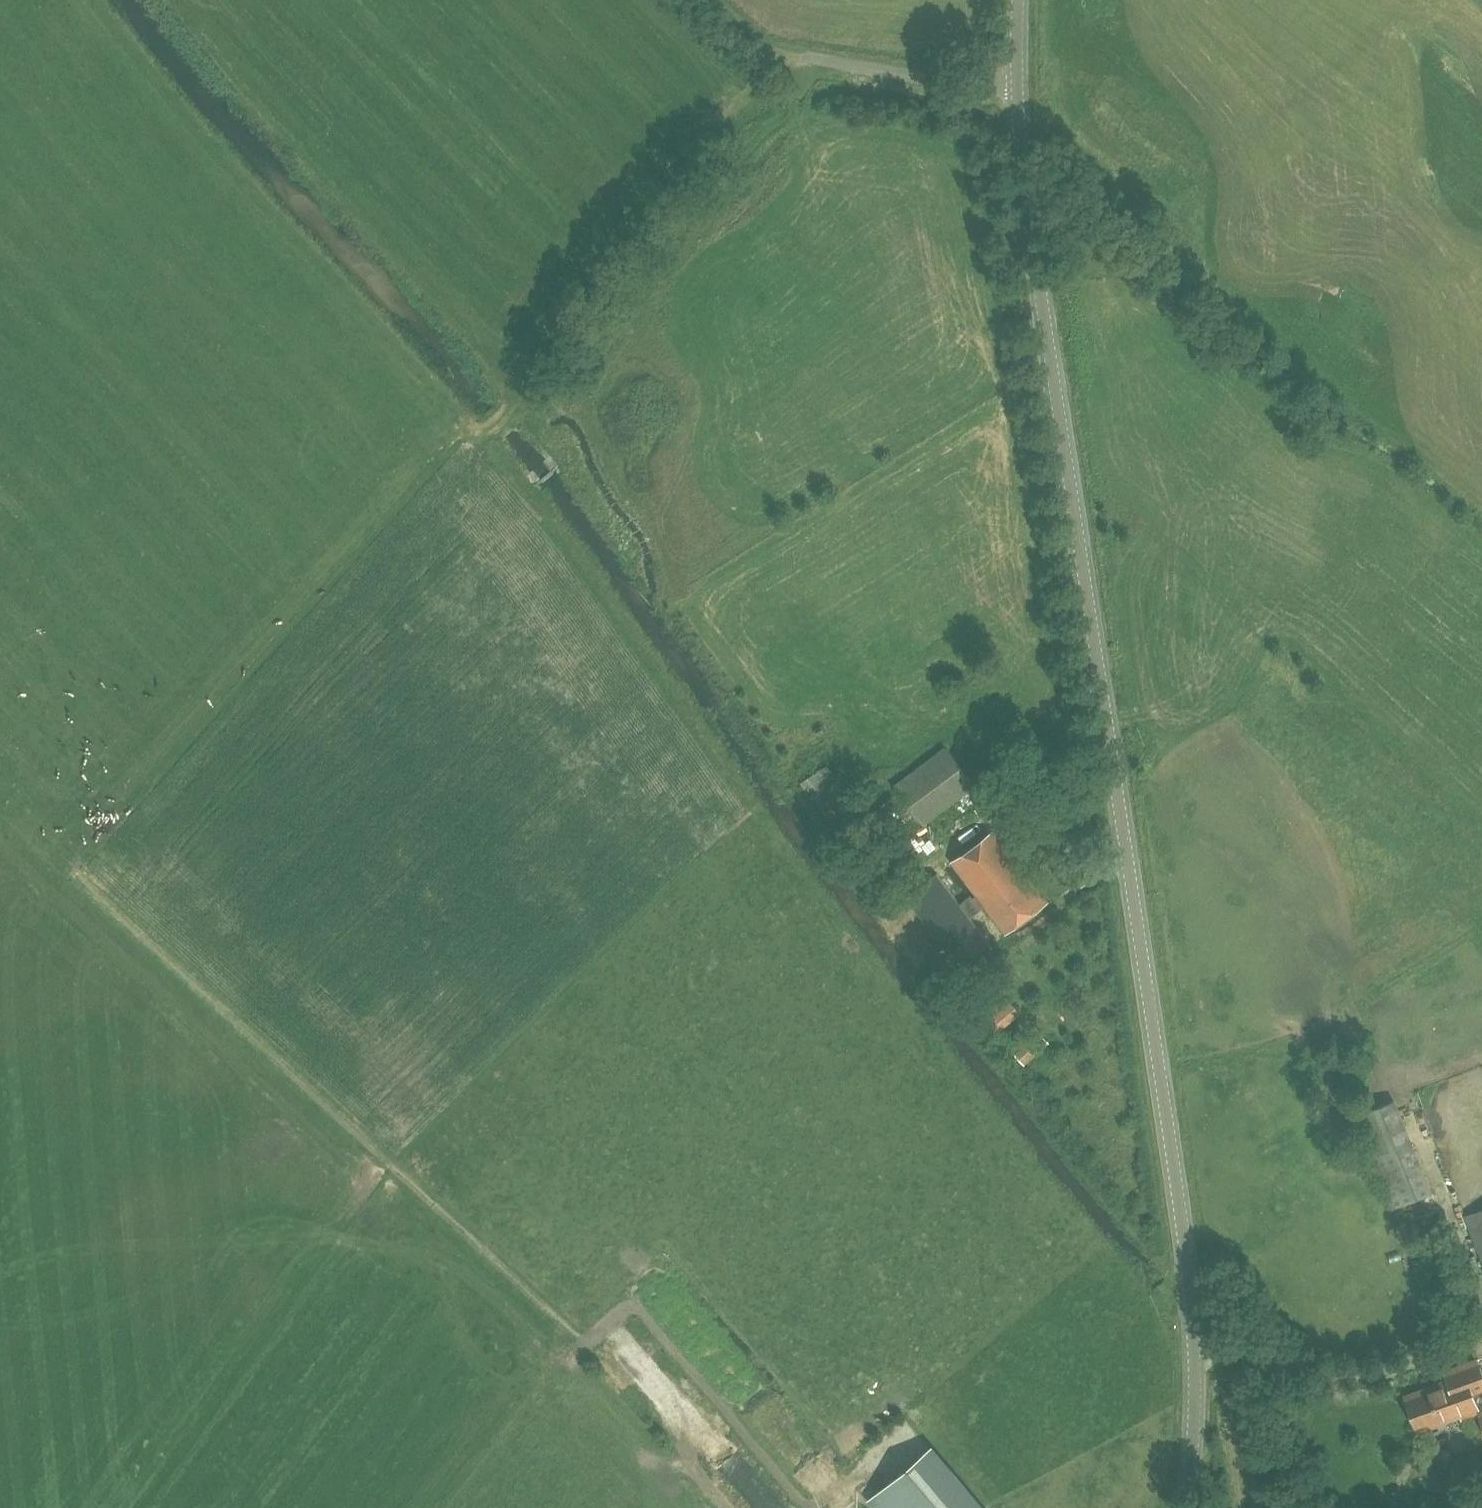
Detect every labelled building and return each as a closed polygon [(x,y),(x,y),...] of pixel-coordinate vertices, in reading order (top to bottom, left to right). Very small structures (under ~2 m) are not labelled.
[(925,827),(977,786),(946,746),(895,785),(925,827)] [(806,781),(815,794),(846,837),(868,821),(828,764),(806,781)] [(1005,932),(1047,901),(995,830),(953,862),(1005,932)] [(961,965),(991,944),(937,873),(908,895),(961,965)] [(1005,1036),(1022,1017),(1009,1004),(990,1023),(1005,1036)] [(1025,1063),(1049,1042),(1036,1026),(1011,1048),(1025,1063)] [(1392,1209),(1433,1193),(1396,1100),(1355,1115),(1392,1209)] [(1481,1288),(1481,1209),(1465,1215),(1479,1256),(1469,1259),(1480,1289),(1481,1288)] [(1481,1388),(1481,1373),(1478,1360),(1445,1372),(1449,1381),(1406,1397),(1417,1429),(1478,1407),(1473,1392),(1481,1388)] [(707,1447),(755,1507),(762,1507),(774,1498),(724,1434),(707,1447)] [(876,1507),(978,1507),(953,1479),(928,1450),(869,1500),(876,1507)]
